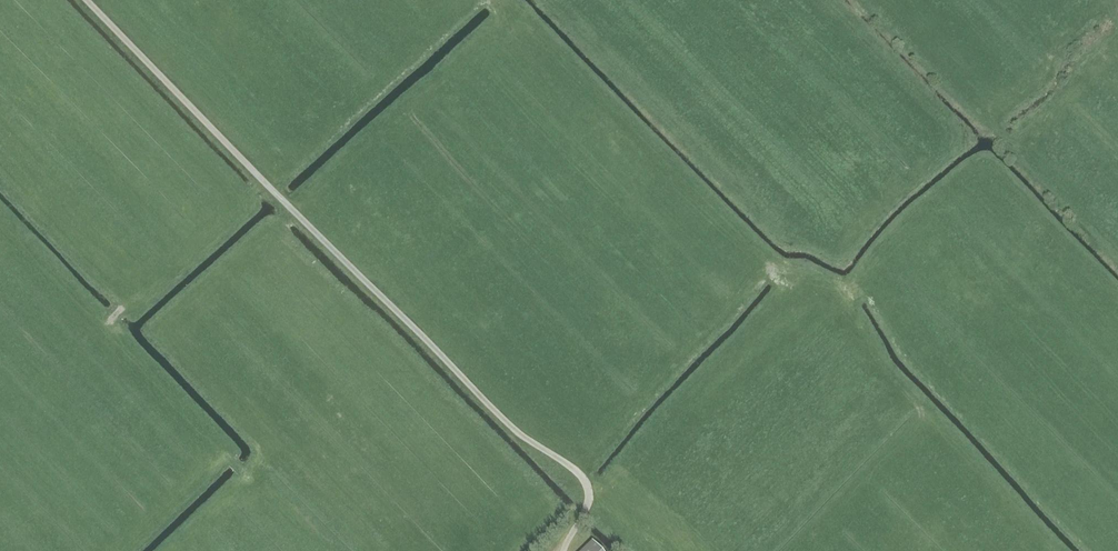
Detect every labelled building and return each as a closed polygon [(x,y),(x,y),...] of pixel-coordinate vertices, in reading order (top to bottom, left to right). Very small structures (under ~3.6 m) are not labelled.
[(593,541),(582,550),(602,550),(593,541)]
